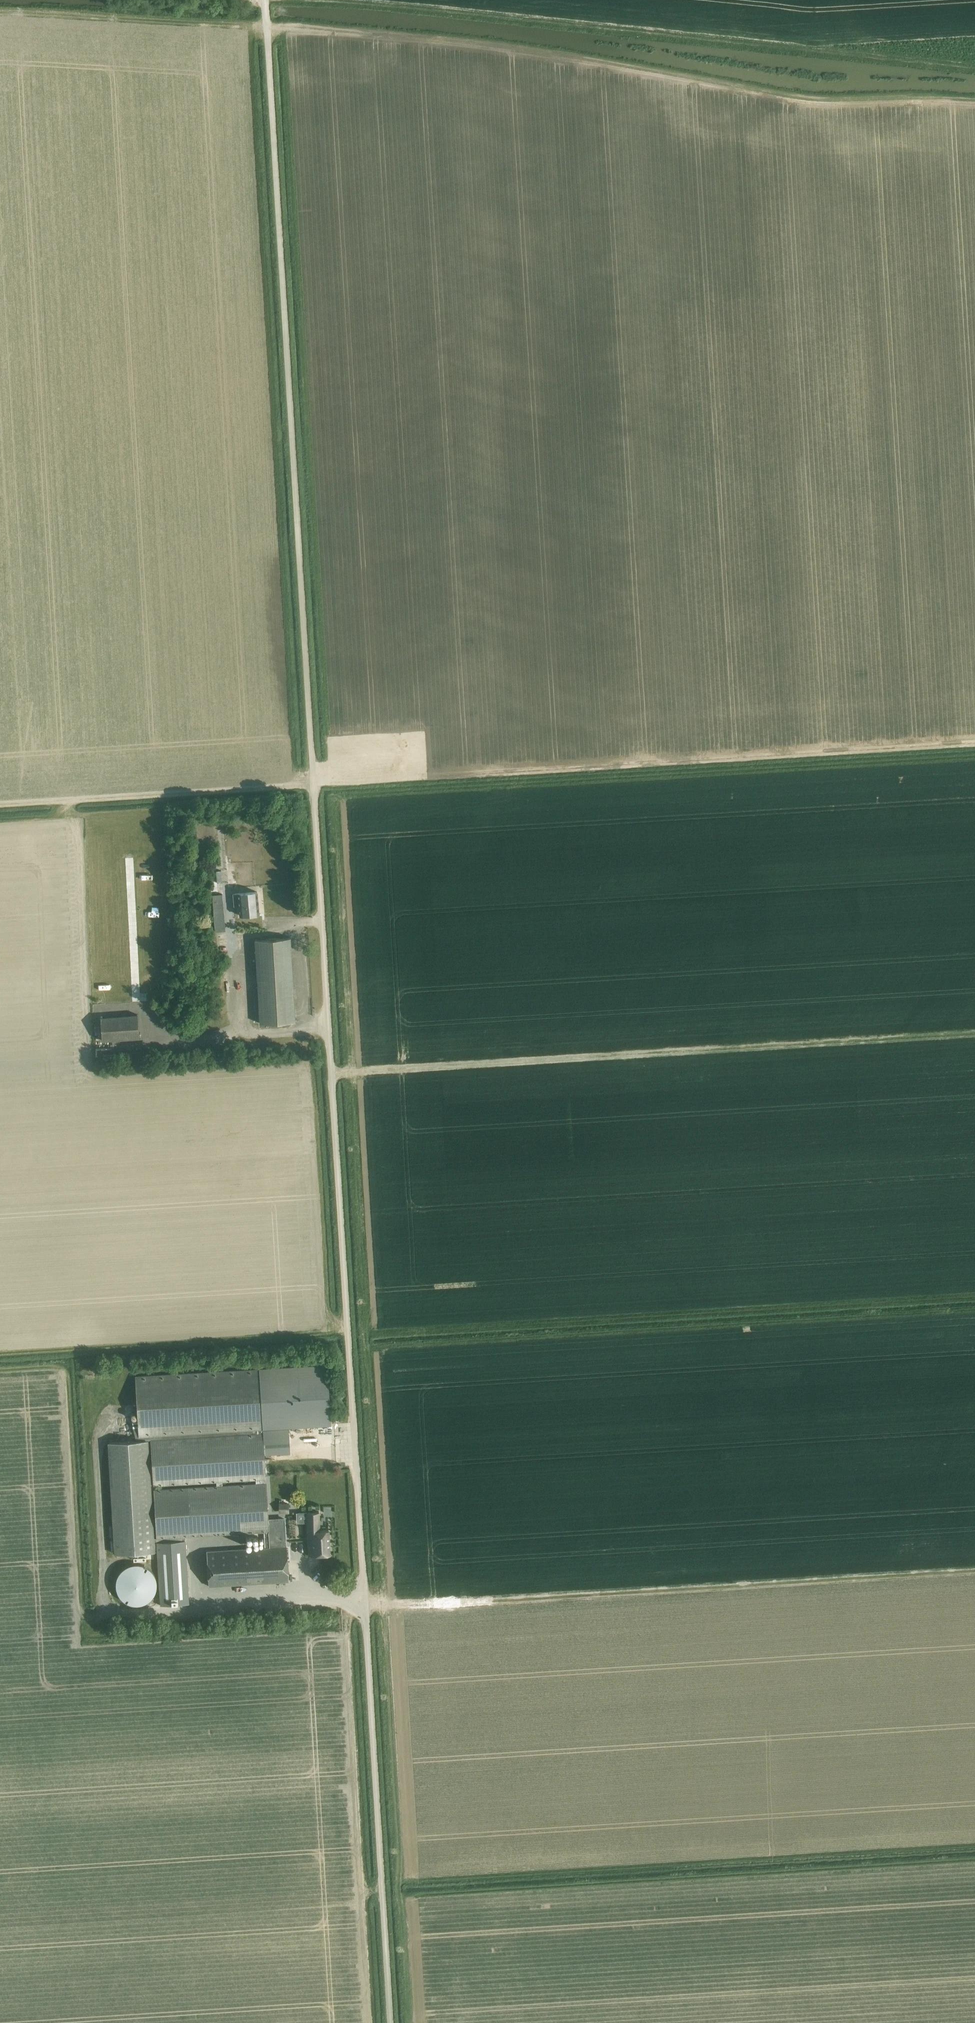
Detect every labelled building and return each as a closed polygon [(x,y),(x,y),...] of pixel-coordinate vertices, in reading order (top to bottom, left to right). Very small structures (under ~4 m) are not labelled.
[(220,855),(232,855),(231,844),(220,844),(220,855)] [(240,916),(249,915),(259,914),(257,892),(247,892),(233,894),(234,906),(239,906),(240,916)] [(290,938),(280,938),(255,940),(258,990),(255,990),(255,994),(258,994),(258,999),(255,999),(255,1003),(259,1003),(259,1007),(256,1007),(256,1012),(259,1012),(259,1016),(256,1016),(256,1020),(260,1020),(260,1023),(295,1021),(290,938)] [(102,1042),(139,1039),(137,1016),(100,1019),(102,1042)] [(138,1421),(132,1421),(133,1428),(137,1440),(146,1440),(152,1552),(158,1551),(161,1604),(190,1602),(186,1536),(263,1532),(264,1548),(207,1551),(209,1586),(289,1581),(287,1547),(285,1519),(267,1520),(264,1454),(262,1429),(289,1428),(330,1425),(326,1365),(135,1376),(138,1421)] [(289,1428),(262,1429),(264,1454),(290,1453),(289,1428)] [(137,1440),(109,1442),(115,1554),(152,1552),(146,1440),(137,1440)] [(309,1555),(321,1555),(330,1554),(329,1530),(320,1530),(319,1511),(307,1512),(309,1545),(309,1555)] [(140,1564),(138,1564),(137,1564),(133,1564),(130,1565),(126,1567),(123,1569),(121,1572),(119,1574),(117,1578),(116,1581),(116,1585),(116,1589),(117,1592),(119,1595),(121,1598),(123,1601),(126,1603),(129,1604),(133,1605),(135,1606),(137,1606),(140,1605),(144,1604),(147,1603),(150,1601),(153,1598),(155,1595),(156,1592),(157,1589),(157,1585),(157,1581),(156,1578),(155,1574),(153,1572),(150,1569),(147,1567),(144,1565),(140,1564)]
